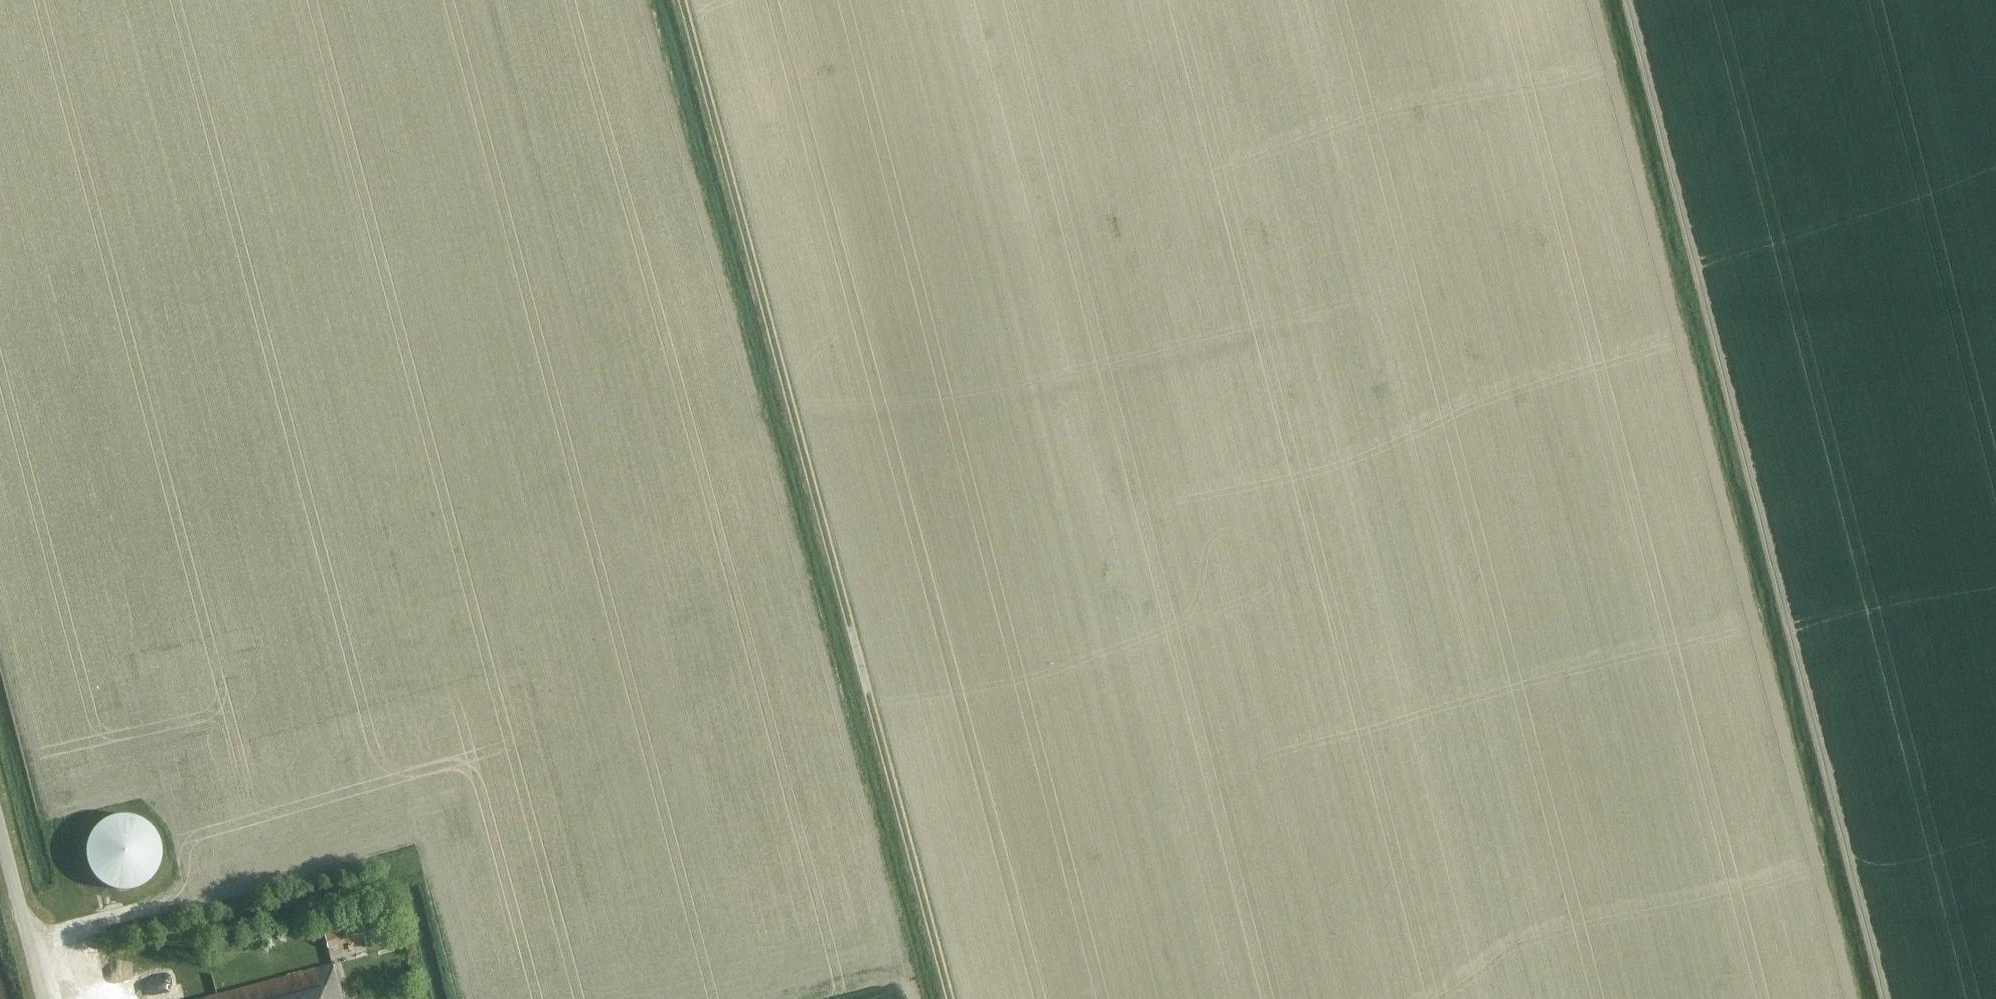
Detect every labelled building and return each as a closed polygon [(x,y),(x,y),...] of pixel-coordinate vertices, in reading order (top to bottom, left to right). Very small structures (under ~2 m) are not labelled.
[(161,855),(161,853),(161,851),(161,849),(161,845),(160,842),(159,838),(157,835),(156,832),(154,830),(151,826),(149,824),(145,821),(142,819),(139,818),(136,817),(134,816),(131,815),(128,815),(125,814),(121,814),(118,815),(115,815),(111,817),(107,819),(103,821),(100,823),(97,826),(95,828),(93,831),(91,833),(89,837),(87,842),(87,845),(86,847),(86,849),(86,852),(86,856),(87,859),(87,862),(88,864),(89,867),(90,870),(93,874),(95,876),(97,879),(100,882),(104,884),(107,886),(110,887),(112,888),(116,889),(119,889),(124,890),(127,890),(130,889),(134,888),(137,887),(140,886),(143,884),(147,882),(149,880),(151,878),(154,875),(156,871),(158,868),(159,865),(160,863),(160,861),(161,857),(161,855)] [(363,918),(328,927),(332,946),(368,937),(363,918)] [(332,963),(197,998),(342,998),(332,963)]
